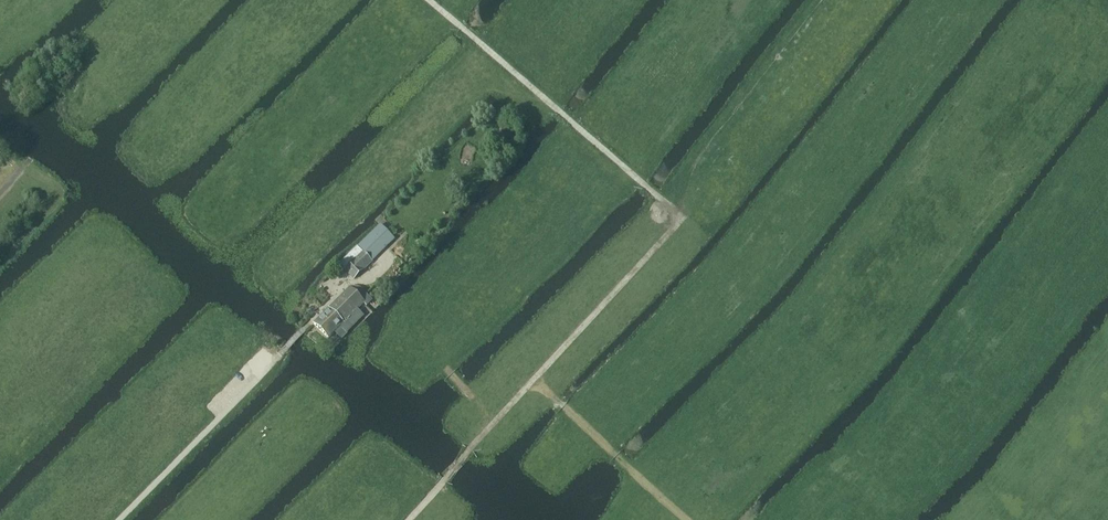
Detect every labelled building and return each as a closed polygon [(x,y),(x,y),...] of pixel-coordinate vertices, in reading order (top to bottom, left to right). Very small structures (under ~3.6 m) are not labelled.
[(340,263),(345,269),(354,278),(372,261),(387,245),(373,231),(359,247),(357,245),(340,263)] [(360,286),(353,293),(349,289),(314,324),(329,338),(335,332),(341,338),(364,315),(363,314),(358,309),(363,304),(366,306),(373,299),(360,286)]
